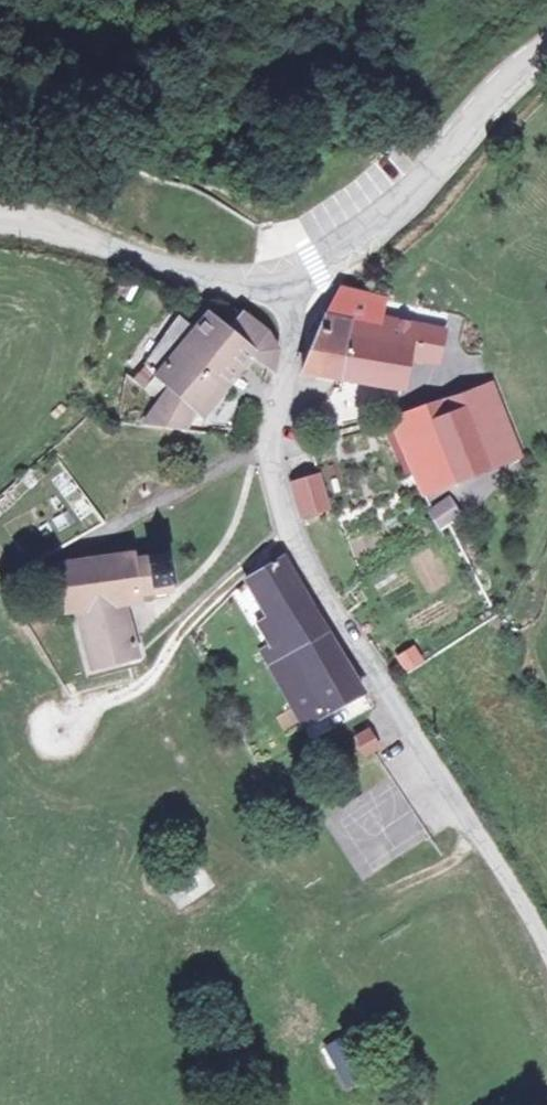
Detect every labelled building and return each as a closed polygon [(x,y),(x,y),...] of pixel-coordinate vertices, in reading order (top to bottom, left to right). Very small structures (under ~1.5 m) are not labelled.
[(386,321),(393,297),(348,282),(328,311),(325,317),(355,329),(338,379),(403,394),(416,357),(439,366),(448,338),(386,321)] [(241,360),(263,371),(265,366),(265,343),(256,331),(229,314),(212,336),(194,320),(179,340),(164,327),(131,372),(153,395),(150,404),(103,378),(96,415),(174,430),(187,410),(197,420),(241,360)] [(338,379),(355,329),(325,317),(300,370),(338,379)] [(490,382),(459,395),(462,406),(430,423),(456,481),(522,454),(490,382)] [(462,406),(459,395),(390,421),(414,467),(430,459),(443,486),(456,481),(430,423),(462,406)] [(430,459),(414,467),(429,491),(443,486),(430,459)] [(305,519),(335,507),(322,478),(293,484),(305,519)] [(437,512),(446,531),(456,524),(469,514),(459,500),(437,512)] [(152,556),(150,546),(59,559),(65,614),(77,612),(130,605),(157,600),(155,592),(178,589),(171,553),(152,556)] [(275,552),(241,580),(263,612),(277,635),(267,642),(255,650),(302,725),(359,690),(275,552)] [(349,590),(333,600),(340,612),(356,601),(349,590)] [(77,612),(93,669),(117,662),(144,655),(130,605),(77,612)] [(253,619),(267,642),(277,635),(263,612),(253,619)] [(405,674),(425,661),(413,642),(393,655),(405,674)] [(349,736),(358,751),(370,743),(360,729),(349,736)]
